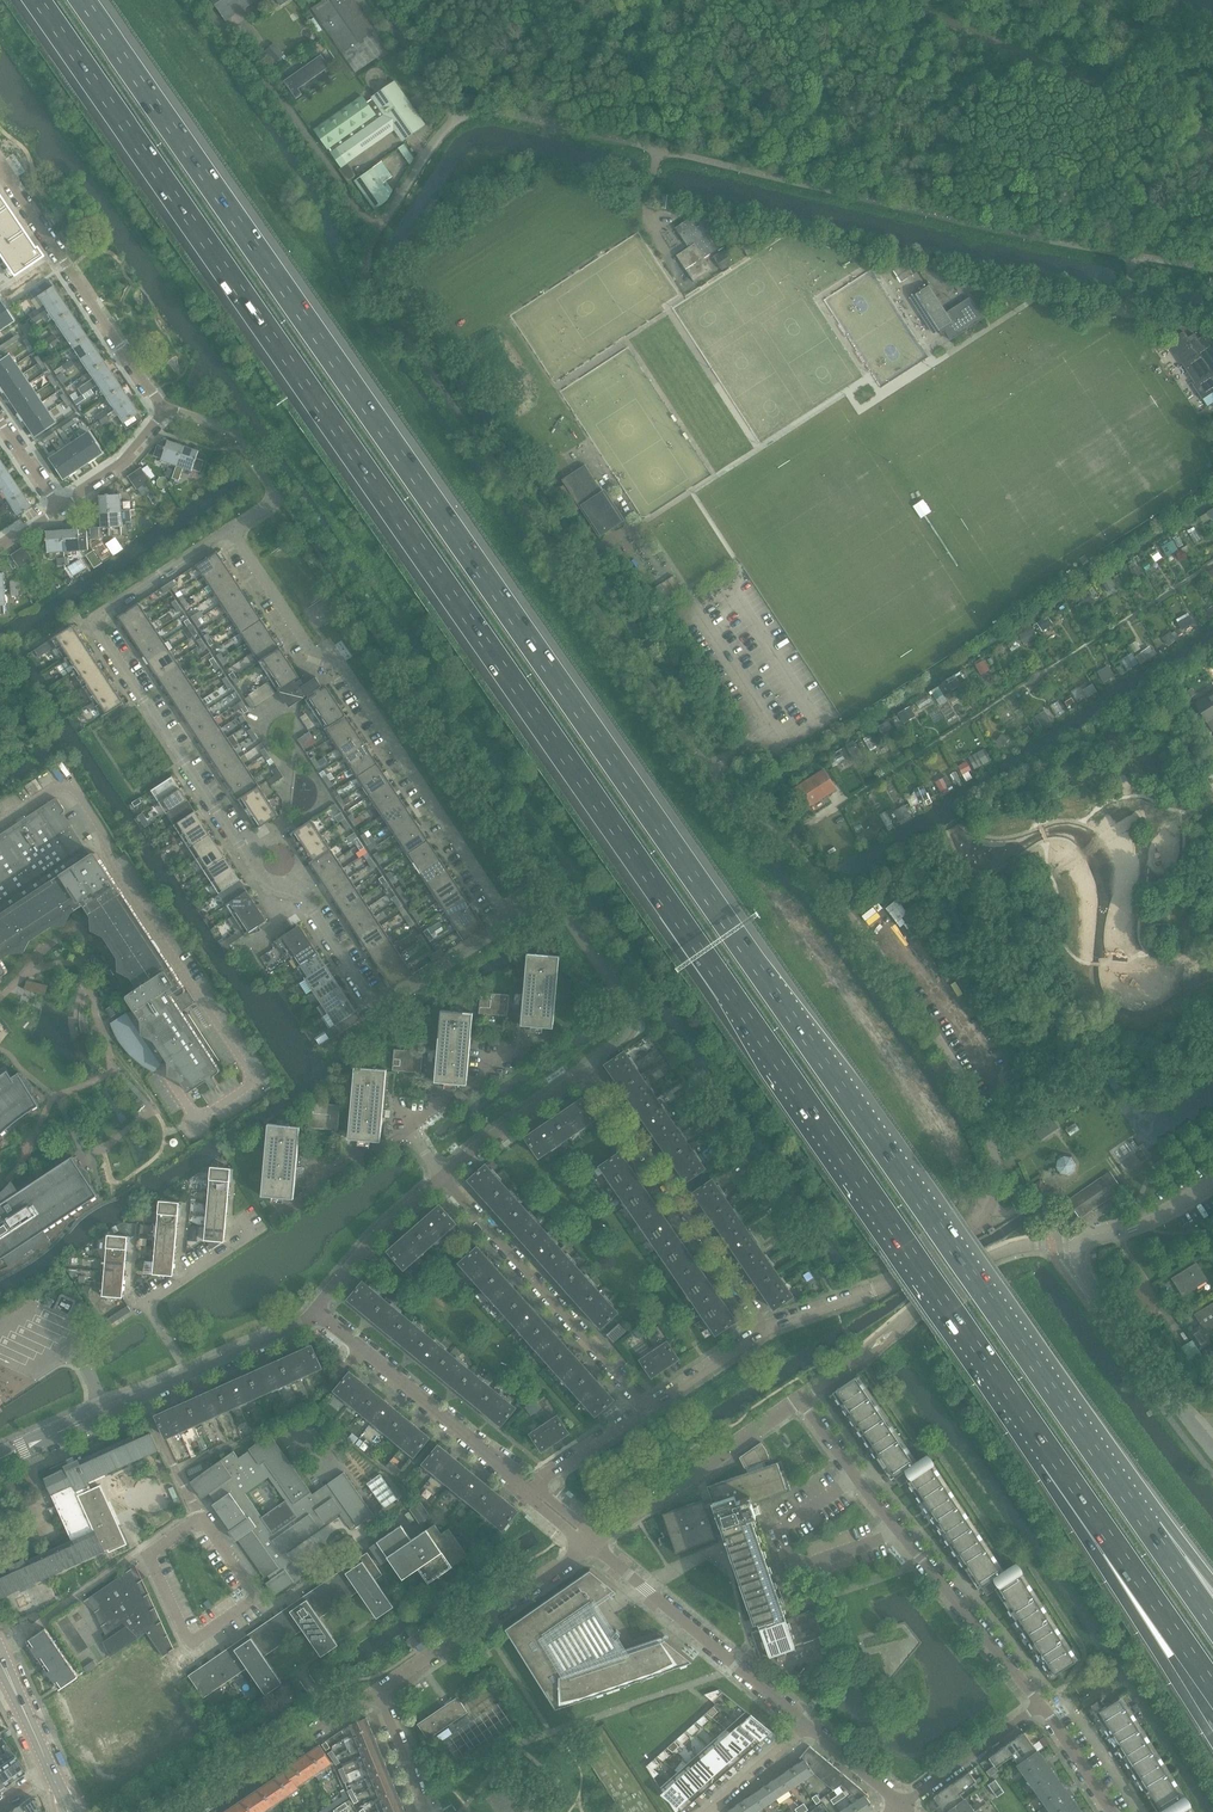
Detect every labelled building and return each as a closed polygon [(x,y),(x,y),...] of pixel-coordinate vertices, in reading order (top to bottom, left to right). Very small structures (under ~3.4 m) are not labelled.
[(226,21),(257,0),(212,0),(226,21)] [(347,77),(356,72),(388,50),(354,0),(300,0),(297,2),(347,77)] [(275,44),(266,52),(275,63),(284,55),(275,44)] [(321,55),(284,81),(296,99),(303,95),(298,89),(330,67),(321,55)] [(395,81),(372,98),(373,100),(395,130),(396,132),(419,116),(395,81)] [(395,130),(373,100),(368,104),(362,96),(315,130),(328,149),(330,148),(333,152),(331,153),(342,168),(395,130)] [(386,188),(389,186),(376,167),(376,166),(361,176),(354,181),(375,210),(376,210),(383,205),(376,195),(386,188)] [(672,210),(674,196),(661,194),(659,208),(672,210)] [(12,276),(39,257),(0,198),(0,258),(12,276)] [(680,225),(676,228),(684,240),(685,242),(689,248),(677,256),(683,266),(694,281),(694,282),(712,270),(707,262),(704,258),(722,246),(699,212),(680,225)] [(742,247),(746,254),(748,256),(749,258),(755,254),(748,243),(742,247)] [(725,251),(714,258),(722,270),(738,260),(729,248),(725,251)] [(902,257),(890,265),(902,283),(914,275),(902,257)] [(922,260),(920,258),(918,259),(915,262),(922,273),(928,269),(922,260)] [(52,286),(37,296),(46,309),(61,299),(52,286)] [(929,286),(911,297),(934,333),(939,330),(942,335),(945,332),(951,340),(984,319),(970,297),(946,313),(929,286)] [(61,299),(46,309),(54,322),(69,311),(61,299)] [(12,321),(3,307),(0,303),(0,330),(12,321)] [(36,309),(28,315),(31,319),(39,313),(36,309)] [(69,311),(54,322),(63,334),(78,324),(69,311)] [(39,313),(31,319),(34,323),(42,318),(39,313)] [(27,322),(22,325),(28,333),(32,330),(27,322)] [(78,324),(63,334),(71,347),(86,337),(78,324)] [(1168,342),(1174,351),(1177,349),(1188,365),(1185,367),(1195,383),(1193,385),(1202,399),(1203,399),(1206,404),(1207,405),(1212,401),(1212,346),(1206,335),(1198,340),(1195,334),(1194,335),(1188,338),(1184,332),(1168,342)] [(53,334),(45,340),(48,344),(56,339),(53,334)] [(86,337),(71,347),(80,360),(95,350),(86,337)] [(56,339),(48,344),(51,349),(59,343),(56,339)] [(95,350),(80,360),(88,372),(103,362),(95,350)] [(0,361),(0,375),(15,365),(9,355),(0,361)] [(70,360),(62,365),(65,370),(73,364),(70,360)] [(93,379),(78,389),(79,391),(82,395),(90,389),(97,385),(112,375),(103,362),(88,372),(93,379)] [(0,375),(0,388),(1,389),(22,374),(15,365),(0,375)] [(61,373),(56,376),(62,384),(66,381),(61,373)] [(22,374),(1,389),(7,398),(28,384),(22,374)] [(112,375),(97,385),(105,398),(120,388),(112,375)] [(28,384),(7,398),(13,408),(34,393),(28,384)] [(120,388),(105,398),(114,410),(129,400),(120,388)] [(90,389),(82,395),(85,399),(93,393),(90,389)] [(75,392),(69,396),(73,401),(78,397),(75,392)] [(34,393),(13,408),(20,417),(41,403),(34,393)] [(129,400),(114,410),(122,423),(123,423),(126,428),(137,421),(134,416),(137,413),(129,400)] [(41,403),(20,417),(26,427),(47,412),(41,403)] [(104,410),(96,416),(99,420),(107,415),(104,410)] [(47,412),(26,427),(33,437),(54,423),(47,412)] [(107,415),(99,420),(102,424),(110,419),(107,415)] [(87,432),(77,439),(91,460),(101,453),(87,432)] [(77,439),(67,445),(81,466),(91,460),(77,439)] [(158,445),(154,456),(162,459),(161,461),(177,466),(184,446),(177,444),(168,440),(166,447),(165,447),(158,445)] [(67,445),(58,452),(72,473),(81,466),(67,445)] [(175,472),(173,479),(180,481),(184,468),(192,471),(193,470),(200,472),(204,460),(198,458),(197,458),(199,451),(184,446),(177,466),(175,472)] [(58,452),(48,458),(62,479),(72,473),(58,452)] [(585,465),(565,478),(602,534),(622,521),(585,465)] [(135,472),(144,485),(144,484),(150,480),(150,481),(150,480),(142,468),(141,468),(135,472)] [(168,469),(166,476),(172,478),(173,479),(175,472),(168,469)] [(0,473),(0,491),(14,482),(5,470),(0,473)] [(135,472),(129,476),(128,477),(137,489),(143,485),(144,485),(135,472)] [(0,491),(8,503),(22,494),(14,482),(0,491)] [(579,509),(564,485),(559,488),(575,512),(576,512),(579,509)] [(23,512),(25,511),(24,510),(30,506),(22,494),(8,503),(16,515),(22,511),(23,512)] [(107,495),(100,496),(100,505),(101,512),(122,511),(121,494),(109,495),(109,494),(107,494),(107,495)] [(122,511),(101,512),(101,518),(102,528),(109,528),(109,529),(110,536),(122,535),(122,527),(123,527),(123,520),(131,519),(131,510),(122,511)] [(100,539),(99,527),(90,528),(91,540),(100,539)] [(63,531),(64,552),(80,551),(89,550),(88,537),(80,538),(80,537),(79,537),(79,530),(70,530),(63,531)] [(47,539),(46,539),(46,541),(47,541),(48,553),(64,552),(63,531),(62,531),(56,531),(46,532),(47,539)] [(18,551),(27,564),(27,563),(33,559),(25,547),(24,547),(22,548),(18,551)] [(12,555),(11,556),(12,556),(17,563),(18,566),(20,568),(26,564),(27,564),(18,551),(16,553),(12,555)] [(217,552),(196,565),(203,576),(224,562),(217,552)] [(12,556),(7,560),(14,569),(18,566),(17,563),(12,556)] [(224,562),(203,576),(209,585),(230,571),(224,562)] [(230,571),(209,585),(215,595),(236,581),(230,571)] [(673,576),(661,583),(669,595),(681,588),(673,576)] [(168,584),(171,590),(177,586),(174,580),(168,584)] [(236,581),(215,595),(222,604),(243,591),(236,581)] [(661,583),(656,587),(663,599),(669,595),(661,583)] [(168,584),(162,588),(165,594),(171,590),(168,584)] [(243,591),(222,604),(228,614),(249,600),(243,591)] [(249,600),(228,614),(234,624),(255,610),(249,600)] [(139,603),(118,617),(125,627),(146,613),(139,603)] [(255,610),(234,624),(241,633),(262,619),(255,610)] [(146,613),(125,627),(131,636),(152,623),(146,613)] [(262,619),(241,633),(247,643),(268,629),(262,619)] [(71,623),(68,625),(69,627),(35,650),(39,658),(57,646),(103,717),(120,705),(122,707),(125,705),(121,700),(122,700),(75,628),(75,629),(71,623)] [(152,623),(131,636),(137,646),(158,632),(152,623)] [(268,629),(247,643),(253,653),(274,639),(268,629)] [(158,632),(137,646),(144,656),(165,642),(158,632)] [(274,639),(253,653),(260,662),(281,648),(274,639)] [(165,642),(144,656),(150,665),(171,651),(165,642)] [(292,706),(308,696),(309,697),(306,700),(325,729),(346,715),(329,689),(328,689),(325,684),(322,686),(316,677),(305,685),(302,681),(297,684),(295,681),(296,680),(297,681),(301,680),(297,674),(298,674),(281,648),(260,662),(279,691),(280,690),(281,692),(280,693),(290,708),(292,706)] [(171,651),(150,665),(156,675),(177,661),(171,651)] [(177,661),(156,675),(163,685),(184,671),(177,661)] [(184,671),(163,685),(169,694),(190,680),(184,671)] [(190,680),(169,694),(175,704),(196,690),(190,680)] [(196,690),(175,704),(182,713),(203,700),(196,690)] [(1194,696),(1192,693),(1190,690),(1184,694),(1188,700),(1192,697),(1194,696)] [(1207,722),(1212,719),(1212,692),(1195,703),(1205,718),(1207,722)] [(249,696),(245,699),(252,709),(256,706),(249,696)] [(203,700),(182,713),(188,723),(209,709),(203,700)] [(242,701),(238,704),(245,713),(249,711),(242,701)] [(209,709),(188,723),(194,733),(215,719),(209,709)] [(346,715),(325,729),(331,739),(352,725),(346,715)] [(215,719),(194,733),(201,742),(222,728),(215,719)] [(352,725),(331,739),(338,748),(359,734),(352,725)] [(222,728),(201,742),(207,752),(228,738),(222,728)] [(310,732),(298,740),(301,745),(305,742),(304,741),(312,736),(310,732)] [(359,734),(338,748),(344,758),(365,744),(359,734)] [(228,738),(207,752),(213,761),(234,748),(228,738)] [(365,744),(344,758),(350,767),(371,754),(365,744)] [(234,748),(213,761),(220,771),(241,757),(234,748)] [(371,754),(350,767),(357,777),(378,763),(371,754)] [(241,757),(220,771),(226,781),(247,767),(241,757)] [(378,763),(357,777),(363,787),(384,773),(378,763)] [(247,767),(226,781),(232,790),(253,777),(247,767)] [(823,770),(795,788),(807,806),(835,788),(823,770)] [(277,775),(277,776),(269,781),(272,785),(284,777),(281,772),(277,775)] [(384,773),(363,787),(369,796),(390,782),(384,773)] [(172,777),(152,790),(159,802),(180,788),(172,777)] [(253,777),(232,790),(239,800),(260,786),(253,777)] [(36,779),(25,786),(31,796),(43,789),(36,779)] [(390,782),(369,796),(375,806),(396,792),(390,782)] [(260,786),(239,800),(256,826),(259,831),(262,828),(261,827),(279,815),(260,786)] [(180,788),(159,802),(167,814),(188,800),(180,788)] [(396,792),(375,806),(382,815),(403,802),(396,792)] [(139,798),(132,803),(135,807),(142,802),(139,798)] [(127,997),(127,998),(135,1010),(115,1023),(116,1024),(118,1029),(120,1034),(123,1039),(126,1043),(128,1047),(132,1050),(134,1053),(139,1057),(143,1060),(148,1063),(152,1065),(155,1067),(156,1067),(166,1056),(169,1062),(170,1075),(182,1081),(189,1092),(205,1082),(206,1081),(207,1081),(208,1082),(209,1082),(213,1088),(218,1084),(218,1085),(219,1084),(215,1078),(215,1077),(215,1076),(215,1075),(219,1073),(220,1072),(220,1071),(220,1070),(220,1069),(172,996),(176,993),(177,995),(178,995),(179,995),(179,996),(180,995),(181,995),(184,993),(185,992),(186,991),(186,990),(186,989),(185,989),(97,854),(96,853),(95,853),(94,853),(93,853),(89,855),(62,815),(64,813),(65,812),(65,811),(65,810),(65,809),(58,800),(58,799),(57,799),(56,799),(55,799),(54,799),(0,835),(0,978),(7,974),(7,973),(8,973),(8,972),(8,971),(8,970),(1,959),(11,952),(25,952),(31,939),(52,925),(66,925),(72,913),(84,905),(92,916),(93,930),(105,936),(119,957),(120,971),(132,977),(139,988),(128,994),(128,995),(127,995),(127,996),(127,997)] [(188,800),(167,814),(174,825),(195,811),(188,800)] [(403,802),(382,815),(388,825),(409,811),(403,802)] [(195,811),(174,825),(182,836),(203,823),(195,811)] [(409,811),(388,825),(394,835),(415,821),(409,811)] [(345,819),(341,821),(348,831),(352,829),(345,819)] [(293,836),(293,837),(310,863),(331,849),(312,820),(294,831),(293,829),(290,831),(293,836)] [(415,821),(394,835),(401,844),(422,830),(415,821)] [(203,823),(182,836),(189,848),(210,834),(203,823)] [(422,830),(401,844),(407,854),(428,840),(422,830)] [(210,834),(189,848),(197,859),(218,845),(210,834)] [(428,840),(407,854),(413,864),(434,850),(428,840)] [(218,845),(197,859),(204,871),(225,857),(218,845)] [(331,849),(310,863),(316,872),(337,858),(331,849)] [(434,850),(413,864),(420,873),(441,859),(434,850)] [(225,857),(204,871),(212,882),(233,868),(225,857)] [(337,858),(316,872),(323,882),(343,868),(337,858)] [(441,859),(420,873),(426,883),(447,869),(441,859)] [(233,868),(212,882),(219,894),(240,880),(233,868)] [(343,868),(323,882),(329,891),(350,878),(343,868)] [(447,869),(426,883),(432,892),(453,878),(447,869)] [(350,878),(329,891),(335,901),(356,887),(350,878)] [(453,878),(432,892),(439,902),(460,888),(453,878)] [(240,880),(219,894),(227,905),(248,891),(240,880)] [(356,887),(335,901),(342,911),(363,897),(356,887)] [(460,888),(439,902),(445,911),(466,898),(460,888)] [(248,891),(227,905),(233,915),(254,901),(248,891)] [(363,897),(342,911),(348,920),(369,907),(363,897)] [(466,898),(445,911),(451,921),(472,907),(466,898)] [(268,922),(264,918),(265,917),(254,901),(233,915),(227,919),(237,933),(243,929),(246,934),(247,934),(249,936),(262,931),(259,926),(264,923),(265,924),(268,922)] [(369,907),(348,920),(354,930),(375,916),(369,907)] [(472,907),(451,921),(457,931),(478,917),(472,907)] [(375,916),(354,930),(360,940),(381,926),(375,916)] [(478,917),(457,931),(464,941),(485,927),(478,917)] [(298,923),(295,925),(296,927),(274,942),(279,946),(282,944),(292,958),(313,944),(302,928),(298,923)] [(381,926),(360,940),(367,949),(388,935),(381,926)] [(237,933),(227,940),(230,945),(246,934),(243,929),(237,933)] [(388,935),(367,949),(373,959),(394,945),(388,935)] [(227,940),(220,944),(224,949),(230,945),(227,940)] [(313,944),(292,958),(298,968),(319,954),(313,944)] [(394,945),(373,959),(379,968),(400,955),(394,945)] [(440,947),(435,951),(439,958),(445,954),(440,947)] [(435,951),(429,955),(433,961),(439,958),(435,951)] [(527,953),(521,1025),(553,1028),(560,956),(527,953)] [(319,954),(298,968),(306,979),(327,965),(319,954)] [(400,955),(379,968),(386,978),(407,964),(400,955)] [(407,964),(386,978),(392,988),(413,974),(407,964)] [(327,965),(306,979),(313,991),(334,977),(327,965)] [(334,977),(313,991),(321,1002),(342,988),(334,977)] [(342,988),(321,1002),(322,1004),(318,1007),(324,1016),(328,1013),(349,1000),(342,988)] [(481,993),(479,1014),(508,1016),(510,995),(481,993)] [(328,1013),(335,1025),(330,1028),(336,1036),(362,1019),(349,1000),(328,1013)] [(441,1011),(435,1083),(467,1085),(473,1013),(442,1010),(441,1011)] [(394,1049),(393,1071),(421,1073),(423,1052),(394,1049)] [(622,1088),(640,1075),(624,1052),(611,1061),(609,1062),(606,1065),(612,1073),(619,1084),(622,1088)] [(355,1067),(348,1139),(381,1142),(387,1070),(355,1067)] [(2,1134),(8,1129),(14,1124),(21,1118),(27,1114),(34,1109),(40,1105),(32,1094),(29,1096),(19,1079),(15,1081),(8,1070),(1,1075),(0,1076),(0,1136),(2,1134)] [(622,1088),(625,1093),(632,1103),(638,1111),(657,1098),(640,1075),(622,1088)] [(582,1098),(554,1118),(568,1137),(596,1118),(582,1098)] [(657,1098),(638,1111),(643,1120),(650,1130),(654,1135),(673,1122),(657,1098)] [(308,1103),(306,1128),(338,1130),(341,1105),(308,1103)] [(554,1118),(525,1137),(539,1157),(568,1137),(554,1118)] [(1053,1119),(1035,1131),(1041,1140),(1059,1128),(1053,1119)] [(664,1149),(670,1158),(689,1145),(673,1122),(654,1135),(657,1140),(664,1149)] [(1076,1123),(1066,1131),(1070,1137),(1080,1130),(1076,1123)] [(268,1124),(262,1196),(294,1199),(300,1127),(268,1124)] [(705,1168),(689,1145),(670,1158),(676,1166),(683,1177),(686,1181),(705,1168)] [(600,1166),(618,1193),(638,1179),(620,1152),(600,1166)] [(1056,1158),(1054,1167),(1059,1174),(1068,1176),(1075,1172),(1077,1163),(1072,1156),(1067,1154),(1064,1154),(1056,1158)] [(6,1256),(11,1264),(11,1265),(12,1265),(20,1254),(21,1255),(32,1250),(38,1244),(37,1243),(50,1240),(50,1239),(49,1239),(44,1231),(98,1195),(91,1183),(88,1185),(77,1170),(80,1168),(73,1156),(18,1192),(13,1184),(13,1183),(12,1182),(9,1187),(1,1181),(0,1179),(0,1260),(6,1256)] [(481,1193),(488,1201),(504,1186),(486,1165),(469,1180),(473,1184),(481,1193)] [(211,1167),(210,1179),(230,1181),(231,1169),(211,1167)] [(1118,1192),(1122,1189),(1110,1172),(1102,1178),(1101,1178),(1069,1200),(1068,1201),(1080,1218),(1118,1192)] [(210,1179),(209,1191),(229,1193),(230,1182),(230,1181),(210,1179)] [(618,1193),(638,1221),(658,1207),(638,1179),(618,1193)] [(704,1208),(710,1216),(728,1203),(712,1179),(694,1192),(697,1198),(704,1208)] [(1032,1186),(1029,1188),(1034,1195),(1037,1194),(1042,1191),(1046,1188),(1041,1180),(1036,1183),(1032,1186)] [(506,1222),(523,1207),(504,1186),(488,1201),(495,1209),(503,1218),(506,1222)] [(209,1191),(207,1204),(228,1205),(229,1193),(209,1191)] [(159,1201),(158,1213),(178,1215),(180,1202),(159,1201)] [(745,1226),(728,1203),(710,1216),(716,1224),(723,1235),(726,1239),(745,1226)] [(207,1204),(206,1216),(227,1218),(228,1205),(207,1204)] [(440,1205),(414,1228),(430,1246),(456,1223),(440,1205)] [(525,1243),(542,1228),(523,1207),(506,1222),(510,1226),(513,1229),(518,1235),(525,1243)] [(638,1221),(657,1249),(677,1236),(658,1207),(638,1221)] [(158,1213),(157,1225),(177,1227),(178,1216),(178,1215),(158,1213)] [(206,1216),(205,1228),(226,1230),(227,1218),(206,1216)] [(157,1225),(156,1238),(176,1239),(177,1227),(157,1225)] [(761,1249),(745,1226),(726,1239),(729,1244),(736,1254),(742,1262),(761,1249)] [(205,1228),(204,1241),(206,1241),(212,1249),(222,1242),(224,1242),(226,1230),(205,1228)] [(414,1228),(388,1251),(404,1269),(430,1246),(414,1228)] [(561,1249),(542,1228),(525,1243),(532,1251),(540,1260),(544,1264),(561,1249)] [(108,1235),(107,1247),(127,1249),(128,1236),(108,1235)] [(657,1249),(677,1278),(697,1264),(677,1236),(657,1249)] [(156,1238),(155,1250),(175,1251),(176,1239),(156,1238)] [(107,1247),(106,1259),(126,1261),(127,1250),(127,1249),(107,1247)] [(477,1247),(459,1263),(482,1288),(500,1272),(477,1247)] [(580,1270),(561,1249),(544,1264),(547,1268),(556,1278),(557,1278),(563,1285),(580,1270)] [(777,1273),(761,1249),(742,1262),(748,1271),(754,1280),(755,1281),(758,1286),(777,1273)] [(155,1250),(154,1262),(174,1264),(175,1251),(155,1250)] [(106,1259),(105,1271),(125,1273),(126,1261),(106,1259)] [(154,1262),(153,1274),(173,1276),(174,1264),(154,1262)] [(677,1278),(696,1306),(716,1292),(697,1264),(677,1278)] [(1178,1276),(1182,1282),(1177,1285),(1183,1294),(1206,1280),(1196,1264),(1182,1274),(1182,1273),(1178,1276)] [(578,1302),(582,1306),(599,1291),(580,1270),(563,1285),(570,1293),(578,1302)] [(105,1271),(103,1284),(124,1285),(125,1273),(105,1271)] [(482,1288),(505,1314),(523,1298),(500,1272),(482,1288)] [(777,1273),(758,1286),(761,1290),(768,1300),(774,1309),(783,1303),(793,1296),(789,1291),(777,1273)] [(367,1314),(370,1317),(385,1300),(363,1282),(348,1299),(357,1306),(367,1314)] [(103,1284),(102,1296),(123,1298),(124,1285),(103,1284)] [(599,1291),(582,1306),(585,1310),(593,1319),(601,1327),(618,1312),(599,1291)] [(716,1292),(696,1306),(716,1334),(736,1321),(716,1292)] [(62,1295),(55,1309),(70,1315),(76,1301),(62,1295)] [(48,1297),(44,1305),(51,1308),(54,1300),(48,1297)] [(505,1314),(527,1339),(545,1323),(523,1298),(505,1314)] [(406,1318),(385,1300),(370,1317),(374,1321),(385,1330),(392,1335),(406,1318)] [(1205,1310),(1205,1309),(1201,1312),(1205,1318),(1201,1321),(1206,1330),(1212,1326),(1212,1305),(1205,1310)] [(399,1341),(410,1350),(414,1353),(428,1336),(406,1318),(392,1335),(399,1341)] [(545,1323),(527,1339),(550,1364),(568,1349),(545,1323)] [(619,1324),(607,1335),(614,1342),(626,1331),(619,1324)] [(642,1325),(634,1330),(639,1339),(648,1333),(642,1325)] [(1200,1327),(1189,1333),(1200,1349),(1210,1343),(1200,1327)] [(414,1353),(418,1357),(429,1365),(436,1371),(450,1354),(428,1336),(414,1353)] [(667,1342),(654,1351),(665,1368),(678,1359),(667,1342)] [(312,1345),(281,1359),(291,1381),(322,1367),(312,1345)] [(568,1349),(550,1364),(573,1390),(591,1374),(568,1349)] [(654,1351),(640,1360),(652,1377),(665,1368),(654,1351)] [(450,1354),(436,1371),(442,1377),(450,1383),(453,1386),(457,1389),(472,1372),(450,1354)] [(281,1359),(250,1373),(260,1395),(291,1381),(281,1359)] [(335,1390),(361,1412),(376,1394),(350,1372),(335,1390)] [(472,1372),(457,1389),(461,1392),(472,1401),(479,1407),(494,1390),(472,1372)] [(250,1373),(219,1387),(229,1409),(260,1395),(250,1373)] [(591,1374),(573,1390),(596,1415),(614,1399),(591,1374)] [(914,1463),(917,1461),(859,1376),(856,1378),(856,1377),(833,1393),(891,1480),(902,1473),(915,1464),(914,1463)] [(219,1387),(188,1401),(197,1423),(229,1409),(219,1387)] [(494,1390),(479,1407),(486,1413),(497,1422),(501,1425),(513,1410),(515,1408),(494,1390)] [(376,1394),(361,1412),(388,1434),(403,1416),(376,1394)] [(8,1408),(5,1403),(0,1396),(0,1414),(8,1408)] [(188,1401),(156,1415),(166,1437),(197,1423),(188,1401)] [(534,1401),(525,1407),(531,1416),(540,1410),(534,1401)] [(297,1402),(290,1405),(293,1410),(300,1407),(297,1402)] [(429,1437),(403,1416),(388,1434),(414,1456),(429,1437)] [(557,1416),(530,1434),(542,1451),(569,1433),(557,1416)] [(262,1422),(257,1424),(260,1431),(265,1428),(262,1422)] [(79,1460),(65,1466),(67,1469),(63,1470),(62,1470),(62,1469),(57,1472),(57,1473),(44,1478),(72,1540),(72,1541),(74,1546),(98,1536),(104,1551),(109,1549),(110,1551),(128,1543),(120,1527),(119,1527),(118,1525),(119,1524),(118,1522),(101,1484),(91,1489),(88,1482),(159,1450),(152,1434),(148,1436),(146,1430),(79,1461),(79,1460)] [(235,1453),(234,1451),(214,1465),(190,1482),(202,1498),(202,1499),(210,1493),(216,1503),(214,1504),(214,1505),(231,1530),(230,1531),(236,1541),(238,1539),(265,1578),(268,1576),(271,1580),(266,1583),(270,1588),(275,1596),(294,1582),(294,1583),(307,1575),(305,1572),(297,1561),(292,1565),(284,1554),(291,1549),(320,1528),(326,1524),(341,1514),(342,1516),(352,1530),(374,1515),(344,1472),(317,1491),(313,1494),(270,1434),(260,1442),(249,1449),(250,1450),(243,1455),(239,1458),(237,1456),(235,1453)] [(785,1619),(786,1619),(785,1617),(784,1617),(783,1612),(750,1518),(755,1516),(756,1516),(760,1514),(760,1515),(761,1515),(757,1506),(757,1507),(753,1509),(752,1504),(756,1503),(756,1502),(791,1490),(784,1471),(780,1472),(777,1463),(767,1467),(765,1462),(770,1460),(766,1450),(761,1442),(743,1455),(739,1458),(745,1469),(748,1467),(750,1472),(710,1486),(716,1503),(716,1502),(718,1507),(717,1507),(715,1508),(712,1509),(707,1511),(707,1510),(703,1500),(702,1500),(702,1501),(703,1501),(703,1502),(664,1516),(664,1514),(663,1514),(666,1524),(676,1553),(717,1539),(715,1534),(715,1533),(719,1532),(723,1531),(728,1547),(754,1621),(755,1621),(755,1622),(756,1626),(758,1625),(760,1630),(751,1633),(760,1658),(769,1655),(770,1657),(795,1649),(794,1646),(823,1636),(816,1617),(815,1617),(813,1610),(795,1616),(795,1615),(791,1616),(788,1617),(789,1620),(786,1621),(785,1619)] [(423,1463),(450,1485),(465,1467),(438,1445),(423,1463)] [(917,1461),(914,1463),(915,1464),(902,1473),(906,1480),(930,1464),(930,1465),(933,1463),(934,1463),(928,1454),(917,1461)] [(390,1461),(386,1466),(398,1475),(401,1471),(390,1461)] [(1001,1572),(1004,1571),(933,1463),(930,1465),(930,1464),(906,1480),(978,1589),(990,1581),(1002,1573),(1001,1573),(1001,1572)] [(491,1489),(465,1467),(450,1485),(476,1507),(491,1489)] [(380,1474),(367,1483),(384,1508),(398,1498),(380,1474)] [(174,1486),(169,1489),(176,1504),(180,1502),(174,1486)] [(491,1489),(476,1507),(503,1529),(518,1511),(491,1489)] [(432,1494),(427,1500),(433,1504),(437,1499),(432,1494)] [(421,1502),(410,1509),(420,1524),(431,1517),(421,1502)] [(56,1506),(50,1509),(54,1518),(60,1515),(56,1506)] [(402,1525),(370,1547),(382,1564),(389,1559),(403,1578),(418,1568),(428,1583),(468,1555),(449,1528),(441,1533),(435,1524),(417,1536),(418,1538),(417,1539),(413,1542),(402,1525)] [(14,1573),(0,1580),(0,1593),(2,1597),(21,1589),(22,1591),(36,1585),(35,1583),(104,1551),(98,1536),(74,1546),(72,1541),(25,1562),(24,1560),(22,1560),(22,1561),(21,1561),(20,1560),(14,1563),(14,1564),(13,1565),(11,1566),(14,1573)] [(353,1537),(341,1545),(345,1551),(357,1542),(353,1537)] [(266,1694),(283,1683),(265,1656),(304,1629),(322,1656),(338,1644),(320,1618),(359,1591),(377,1618),(394,1606),(376,1580),(383,1575),(368,1552),(288,1607),(189,1675),(204,1698),(205,1698),(248,1668),(266,1694)] [(1001,1573),(1002,1573),(990,1581),(995,1588),(1018,1573),(1019,1574),(1022,1572),(1017,1563),(1004,1571),(1001,1573)] [(107,1635),(103,1637),(105,1642),(104,1642),(104,1643),(105,1642),(111,1656),(110,1656),(111,1657),(147,1632),(147,1633),(163,1656),(170,1652),(175,1648),(174,1648),(173,1648),(168,1636),(169,1635),(168,1635),(161,1622),(163,1621),(162,1621),(161,1621),(155,1608),(156,1607),(155,1608),(149,1594),(150,1594),(149,1593),(148,1594),(143,1580),(144,1580),(143,1579),(141,1580),(131,1570),(132,1569),(84,1601),(85,1602),(86,1601),(96,1611),(95,1612),(96,1613),(96,1612),(102,1625),(101,1626),(102,1627),(103,1626),(107,1635)] [(622,1651),(616,1640),(621,1633),(617,1630),(613,1635),(603,1620),(595,1607),(616,1592),(617,1593),(617,1592),(590,1570),(506,1629),(556,1709),(689,1663),(692,1662),(661,1637),(661,1638),(622,1651)] [(1075,1660),(1078,1658),(1022,1572),(1019,1574),(1018,1573),(995,1588),(1051,1676),(1075,1661),(1075,1660)] [(39,1611),(28,1616),(31,1622),(41,1617),(39,1611)] [(46,1628),(27,1641),(27,1642),(28,1642),(29,1644),(28,1645),(36,1653),(41,1663),(42,1663),(43,1665),(44,1665),(62,1653),(46,1628)] [(425,1639),(423,1637),(426,1635),(422,1630),(408,1640),(412,1645),(414,1643),(416,1646),(421,1642),(425,1639)] [(60,1689),(59,1689),(60,1690),(79,1677),(62,1653),(44,1665),(44,1666),(45,1668),(53,1676),(57,1687),(58,1687),(60,1689)] [(94,1660),(84,1668),(88,1673),(98,1666),(94,1660)] [(719,1689),(704,1694),(704,1695),(713,1701),(723,1692),(719,1689)] [(429,1738),(468,1712),(458,1697),(442,1708),(418,1724),(428,1739),(429,1738)] [(1190,1804),(1184,1795),(1181,1796),(1119,1698),(1095,1713),(1158,1811),(1191,1811),(1187,1805),(1190,1804)] [(714,1706),(706,1713),(712,1717),(718,1712),(714,1706)] [(746,1711),(736,1720),(758,1738),(759,1737),(762,1740),(768,1735),(771,1738),(774,1734),(774,1735),(774,1734),(772,1732),(751,1715),(746,1711)] [(704,1715),(696,1722),(702,1726),(709,1721),(704,1715)] [(371,1727),(369,1724),(367,1718),(350,1724),(350,1725),(354,1734),(371,1727)] [(765,1742),(762,1740),(759,1737),(758,1738),(736,1720),(726,1729),(748,1747),(749,1746),(752,1749),(758,1744),(761,1746),(764,1743),(765,1742)] [(694,1724),(687,1730),(692,1735),(693,1735),(699,1729),(694,1724)] [(354,1734),(356,1739),(350,1741),(353,1747),(375,1738),(371,1727),(354,1734)] [(726,1729),(716,1738),(739,1756),(739,1755),(743,1758),(748,1753),(752,1755),(754,1752),(755,1751),(752,1749),(749,1746),(748,1747),(726,1729)] [(684,1732),(677,1739),(683,1744),(689,1738),(684,1732)] [(1024,1732),(1015,1739),(1029,1758),(1032,1755),(1035,1753),(1038,1751),(1024,1732)] [(375,1738),(353,1747),(355,1753),(361,1751),(363,1755),(379,1748),(375,1738)] [(716,1738),(707,1746),(729,1764),(733,1766),(738,1761),(742,1764),(744,1761),(745,1760),(743,1758),(739,1755),(739,1756),(716,1738)] [(1013,1755),(1012,1755),(1019,1764),(1029,1758),(1015,1739),(1006,1745),(1013,1755)] [(674,1741),(667,1748),(673,1752),(679,1747),(674,1741)] [(326,1742),(322,1744),(326,1750),(330,1748),(326,1742)] [(2,1755),(7,1761),(18,1777),(25,1772),(7,1745),(3,1748),(6,1752),(2,1755)] [(320,1745),(302,1757),(314,1774),(331,1762),(320,1745)] [(1006,1745),(989,1757),(995,1765),(996,1767),(1012,1755),(1013,1755),(1006,1745)] [(735,1768),(733,1766),(729,1764),(707,1746),(697,1755),(719,1773),(720,1772),(723,1775),(729,1770),(732,1772),(735,1769),(735,1768)] [(814,1774),(833,1790),(833,1791),(842,1785),(859,1799),(865,1795),(867,1798),(868,1796),(869,1796),(863,1791),(810,1747),(800,1759),(802,1761),(804,1760),(814,1774)] [(363,1755),(364,1760),(359,1762),(361,1768),(384,1759),(379,1748),(363,1755)] [(332,1750),(328,1753),(332,1759),(336,1756),(332,1750)] [(665,1750),(658,1756),(663,1761),(670,1755),(665,1750)] [(1019,1764),(1039,1793),(1058,1780),(1050,1768),(1052,1767),(1048,1762),(1046,1763),(1038,1751),(1035,1753),(1032,1755),(1029,1758),(1019,1764)] [(11,1782),(18,1777),(7,1761),(2,1755),(0,1756),(0,1766),(11,1782)] [(454,1755),(447,1760),(456,1772),(462,1767),(461,1766),(454,1755)] [(697,1755),(687,1764),(709,1782),(710,1781),(713,1784),(719,1779),(722,1781),(725,1778),(726,1777),(723,1775),(720,1772),(719,1773),(697,1755)] [(336,1756),(332,1759),(336,1765),(340,1762),(336,1756)] [(285,1769),(286,1770),(297,1785),(314,1774),(302,1757),(285,1768),(285,1769)] [(655,1758),(648,1765),(654,1769),(660,1764),(655,1758)] [(384,1759),(361,1768),(364,1774),(369,1772),(371,1776),(388,1769),(384,1759)] [(353,1760),(342,1764),(343,1767),(344,1769),(355,1765),(353,1760)] [(802,1761),(792,1768),(801,1782),(814,1774),(804,1760),(802,1761)] [(687,1764),(678,1772),(700,1790),(704,1792),(709,1788),(713,1790),(715,1787),(716,1786),(713,1784),(710,1781),(709,1782),(687,1764)] [(648,1765),(646,1766),(654,1778),(659,1773),(654,1769),(648,1765)] [(995,1765),(986,1771),(990,1777),(998,1771),(996,1767),(995,1765)] [(4,1787),(11,1782),(0,1766),(0,1781),(4,1787)] [(792,1768),(779,1776),(789,1790),(801,1782),(792,1768)] [(371,1776),(373,1781),(367,1783),(370,1789),(392,1780),(388,1769),(371,1776)] [(286,1770),(269,1782),(281,1799),(297,1787),(296,1785),(297,1785),(286,1770)] [(969,1771),(953,1783),(960,1793),(976,1781),(969,1771)] [(706,1795),(704,1792),(700,1790),(678,1772),(668,1781),(690,1799),(690,1798),(694,1801),(699,1796),(703,1798),(705,1795),(706,1795)] [(321,1774),(317,1777),(322,1784),(326,1781),(321,1774)] [(779,1776),(767,1785),(776,1799),(789,1790),(779,1776)] [(995,1779),(988,1785),(997,1797),(1004,1792),(995,1779)] [(392,1780),(370,1789),(372,1795),(378,1793),(380,1797),(397,1790),(392,1780)] [(1053,1811),(1072,1811),(1078,1808),(1070,1796),(1072,1796),(1068,1790),(1066,1792),(1058,1780),(1039,1793),(1053,1811)] [(663,1793),(662,1794),(667,1798),(676,1811),(677,1811),(680,1809),(683,1811),(690,1805),(693,1807),(696,1804),(696,1803),(694,1801),(690,1798),(690,1799),(668,1781),(660,1788),(663,1793)] [(269,1782),(252,1793),(264,1810),(281,1799),(269,1782)] [(964,1800),(965,1799),(960,1793),(953,1783),(952,1783),(943,1790),(955,1806),(964,1800)] [(767,1785),(754,1793),(764,1807),(776,1799),(767,1785)] [(991,1799),(983,1788),(978,1791),(986,1803),(991,1799)] [(397,1790),(380,1797),(382,1802),(376,1804),(378,1810),(401,1801),(397,1790)] [(934,1796),(945,1811),(948,1811),(951,1809),(955,1806),(943,1790),(934,1796)] [(344,1797),(330,1806),(332,1809),(348,1798),(346,1791),(342,1792),(344,1797)] [(837,1796),(840,1800),(846,1796),(843,1791),(837,1796)] [(235,1805),(241,1811),(261,1811),(264,1810),(252,1793),(235,1805)] [(742,1802),(748,1811),(757,1811),(764,1807),(754,1793),(742,1802)] [(817,1795),(812,1798),(817,1804),(821,1801),(817,1795)] [(852,1804),(858,1811),(870,1811),(874,1809),(872,1805),(871,1803),(871,1804),(867,1798),(865,1795),(859,1799),(852,1804)] [(837,1796),(831,1800),(834,1804),(840,1800),(837,1796)] [(21,1804),(27,1811),(40,1811),(34,1798),(31,1797),(21,1804)] [(965,1799),(955,1806),(951,1809),(948,1811),(974,1811),(965,1799)] [(340,1807),(342,1811),(352,1804),(349,1800),(340,1807)] [(378,1810),(379,1811),(404,1811),(405,1811),(401,1801),(378,1810)] [(730,1811),(748,1811),(742,1802),(729,1811),(730,1811)] [(803,1811),(805,1811),(808,1810),(804,1803),(799,1806),(803,1811)] [(12,1810),(14,1811),(27,1811),(21,1804),(12,1810)] [(852,1804),(840,1811),(858,1811),(852,1804)]
